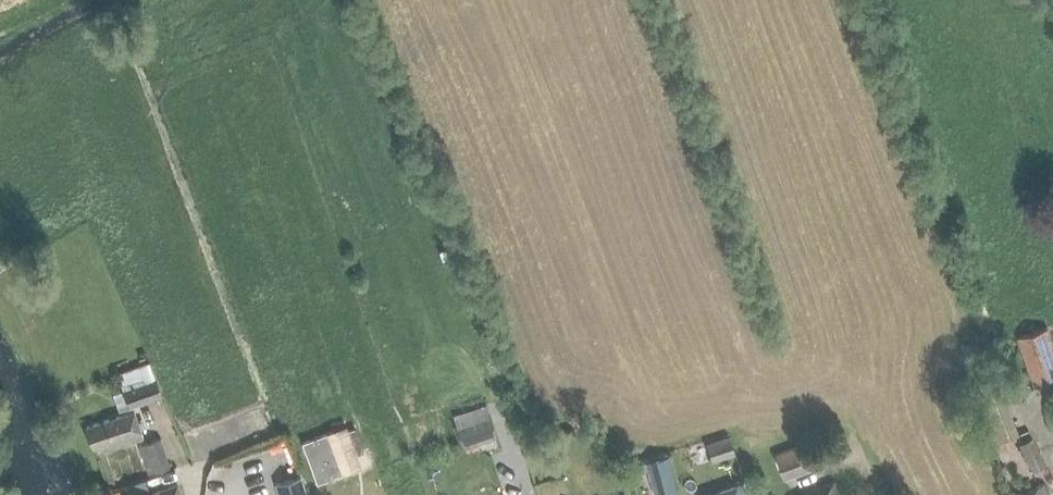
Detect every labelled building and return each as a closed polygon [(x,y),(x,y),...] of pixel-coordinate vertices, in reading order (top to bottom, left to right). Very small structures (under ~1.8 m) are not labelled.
[(1034,386),(1052,380),(1052,348),(1046,327),(1017,337),(1034,386)] [(123,390),(128,406),(161,395),(150,362),(119,373),(125,389),(123,390)] [(487,404),(453,415),(463,447),(497,437),(487,404)] [(100,444),(103,451),(143,437),(134,410),(86,426),(93,447),(100,444)] [(1012,436),(986,446),(989,454),(1015,445),(1012,436)] [(706,444),(711,461),(734,453),(729,437),(706,444)] [(160,438),(139,445),(149,474),(170,467),(160,438)] [(1019,444),(1033,472),(1045,466),(1032,438),(1019,444)] [(774,454),(784,479),(814,467),(805,442),(774,454)] [(655,494),(661,494),(677,491),(667,456),(646,462),(648,470),(655,494)] [(275,483),(278,494),(307,494),(301,475),(275,483)] [(743,481),(703,494),(748,494),(743,481)] [(833,481),(797,494),(839,494),(833,481)] [(1043,485),(1010,494),(1046,494),(1043,485)] [(176,487),(158,493),(157,491),(145,494),(179,494),(176,487)]
